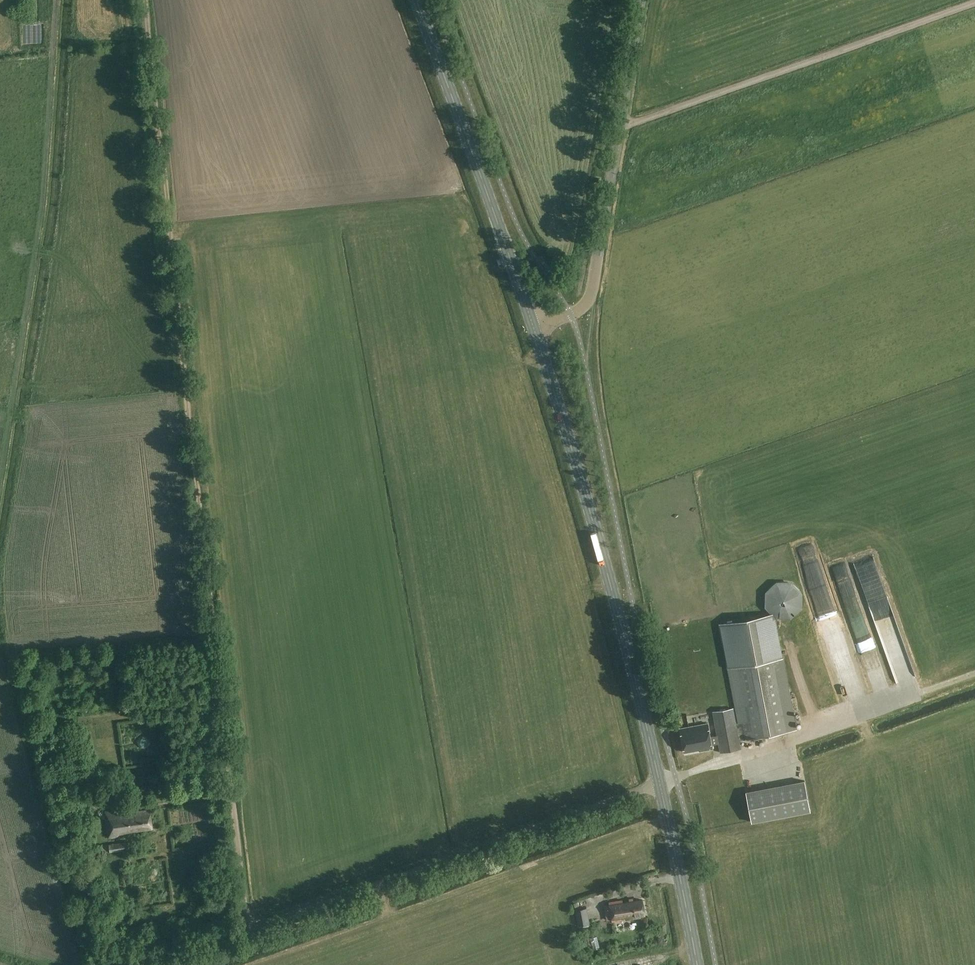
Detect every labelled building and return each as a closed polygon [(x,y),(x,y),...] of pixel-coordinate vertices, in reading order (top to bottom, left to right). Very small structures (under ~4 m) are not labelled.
[(881,570),(861,574),(865,591),(885,586),(881,570)] [(801,601),(801,599),(801,598),(801,596),(800,595),(800,593),(799,592),(799,591),(798,589),(797,588),(796,587),(795,586),(793,585),(792,584),(791,583),(789,583),(788,582),(786,582),(785,582),(783,582),(782,582),(780,582),(778,582),(777,583),(776,583),(774,584),(773,585),(772,586),(770,587),(769,588),(768,589),(768,591),(767,592),(766,593),(766,595),(766,596),(765,598),(765,599),(765,601),(766,603),(766,604),(766,606),(767,607),(768,608),(768,610),(769,611),(770,612),(772,613),(773,614),(774,615),(776,616),(777,616),(778,617),(780,617),(782,617),(783,617),(785,617),(786,617),(788,617),(789,616),(791,616),(792,615),(793,614),(795,613),(796,612),(797,611),(798,610),(799,608),(799,607),(800,606),(800,604),(801,603),(801,601)] [(741,722),(736,723),(733,708),(713,712),(717,735),(711,737),(708,723),(680,729),(685,752),(699,750),(699,751),(712,749),(711,745),(719,744),(721,752),(741,748),(739,740),(794,730),(772,614),(722,624),(741,722)] [(848,670),(855,668),(851,646),(844,647),(848,670)] [(811,811),(805,780),(746,792),(752,822),(811,811)] [(153,827),(150,809),(119,813),(119,810),(105,812),(109,837),(130,834),(129,831),(153,827)] [(130,850),(129,842),(109,844),(110,852),(130,850)] [(645,914),(643,899),(623,903),(622,900),(610,902),(613,921),(641,917),(640,915),(645,914)] [(590,923),(587,907),(575,909),(578,925),(590,923)]
